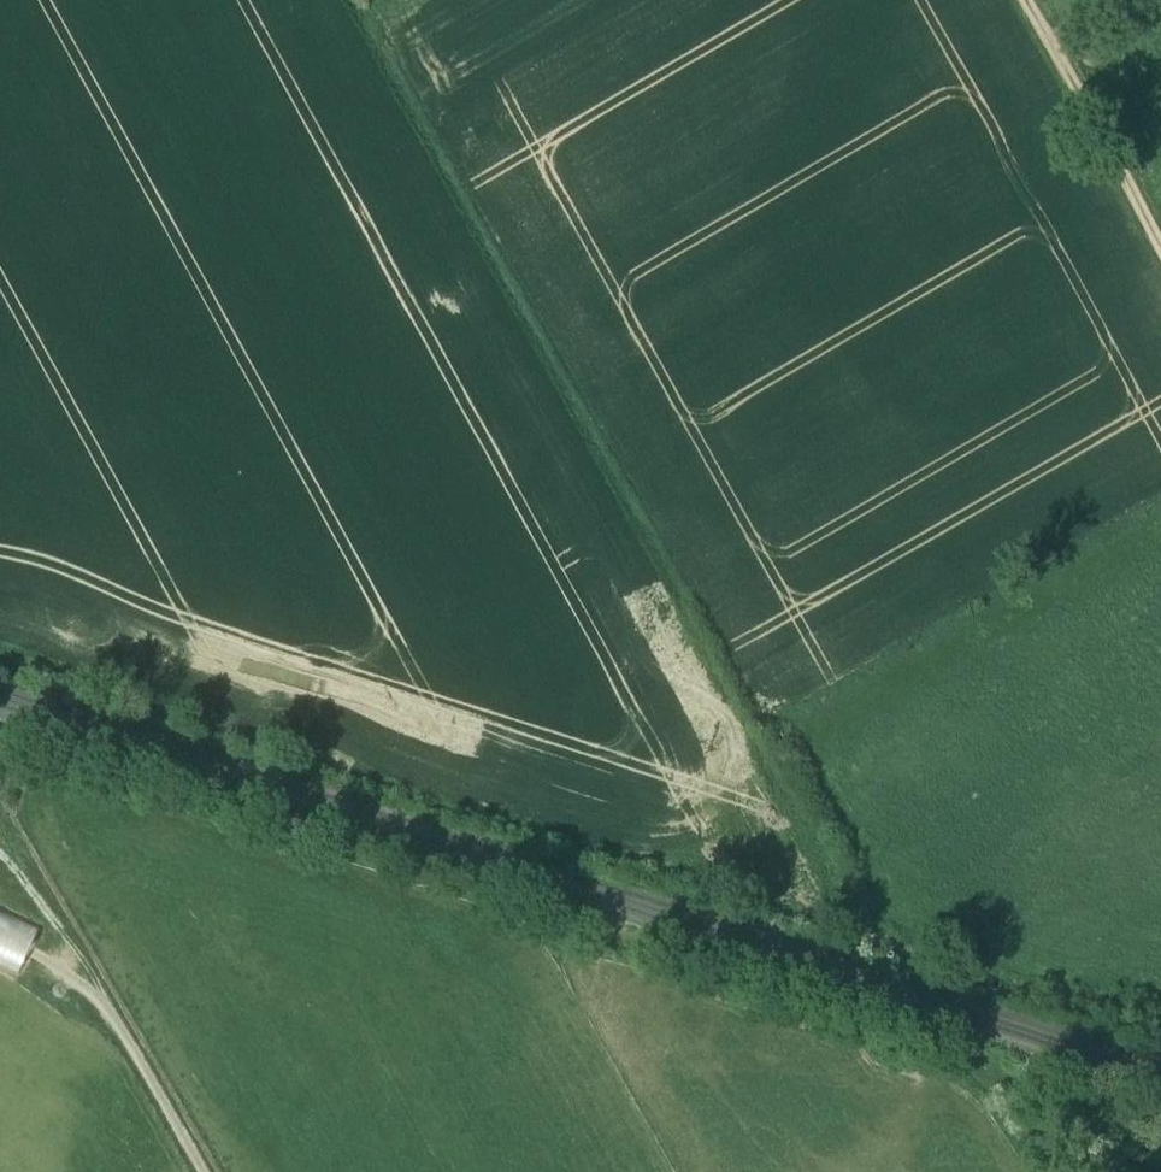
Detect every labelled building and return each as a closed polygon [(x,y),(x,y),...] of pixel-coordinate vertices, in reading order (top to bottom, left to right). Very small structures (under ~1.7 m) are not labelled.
[(21,975),(41,932),(0,912),(0,966),(21,975)]
